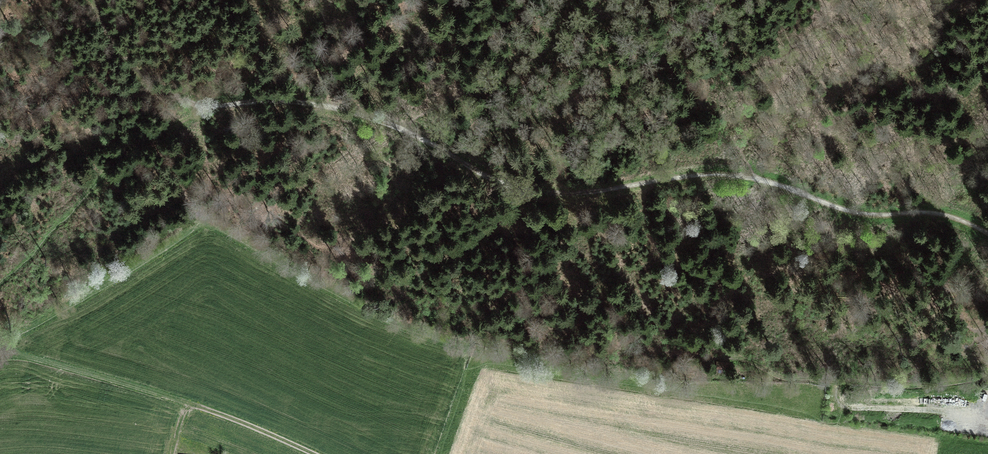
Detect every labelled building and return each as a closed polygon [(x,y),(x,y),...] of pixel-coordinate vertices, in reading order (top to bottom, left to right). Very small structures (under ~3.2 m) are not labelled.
[(717,362),(717,370),(729,371),(730,364),(717,362)]
